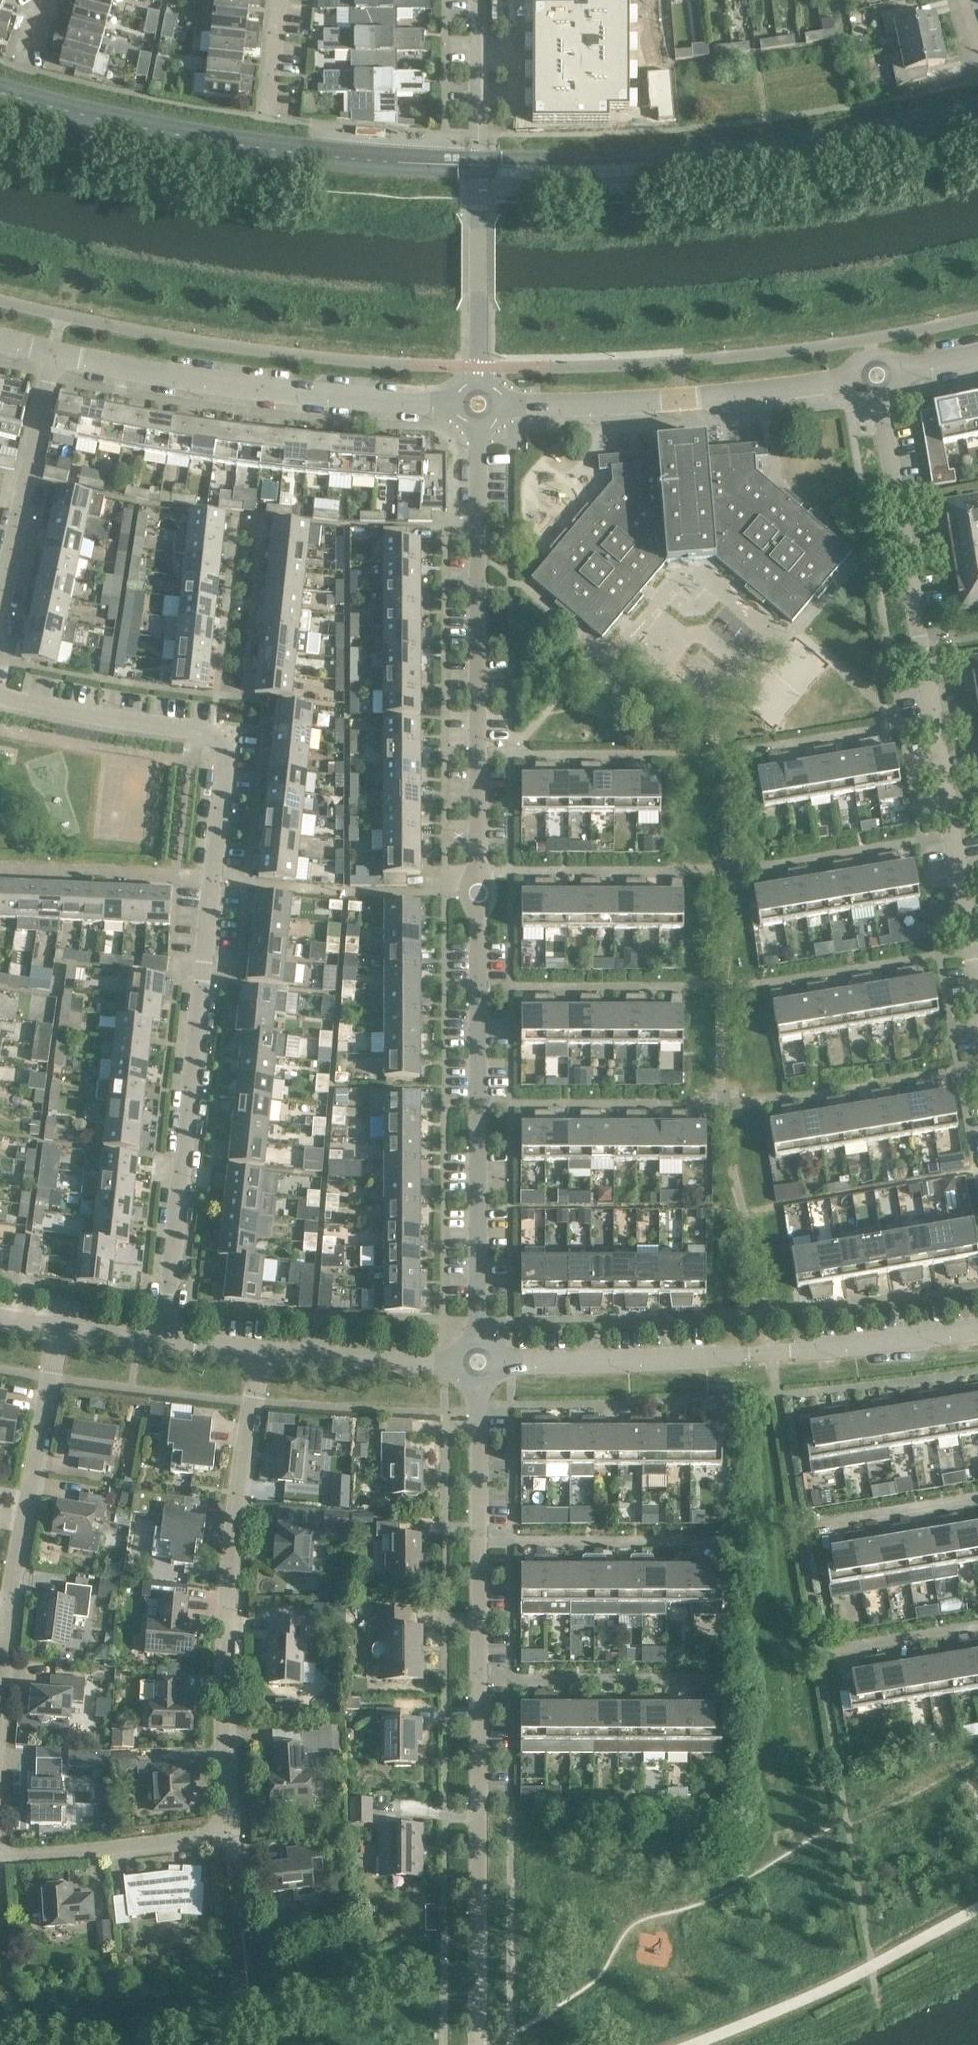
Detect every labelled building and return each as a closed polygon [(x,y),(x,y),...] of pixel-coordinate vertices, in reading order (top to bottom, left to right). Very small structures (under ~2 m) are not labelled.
[(69,0),(66,0),(63,9),(65,12),(74,15),(72,23),(104,32),(110,11),(69,0)] [(110,11),(113,0),(69,0),(110,11)] [(214,11),(247,15),(248,6),(257,7),(261,4),(261,0),(215,0),(214,11)] [(355,30),(355,31),(374,31),(374,0),(324,0),(324,1),(320,1),(320,10),(355,10),(355,30)] [(374,31),(392,31),(392,30),(393,10),(428,10),(428,1),(424,1),(424,0),(374,0),(374,31)] [(533,7),(533,122),(609,122),(609,110),(629,110),(629,0),(585,0),(585,11),(576,11),(576,7),(533,7)] [(897,34),(900,48),(939,39),(938,35),(941,34),(939,23),(936,24),(934,15),(909,20),(907,9),(881,14),(886,36),(897,34)] [(148,10),(146,21),(158,24),(160,12),(148,10)] [(247,15),(214,11),(212,32),(257,37),(258,28),(255,24),(246,23),(247,15)] [(8,28),(11,19),(9,15),(0,12),(0,26),(8,28)] [(177,17),(165,15),(163,26),(175,28),(177,17)] [(158,24),(146,21),(143,33),(155,35),(158,24)] [(104,32),(72,23),(69,32),(61,29),(57,31),(54,41),(98,53),(104,32)] [(0,26),(0,39),(2,39),(5,37),(8,28),(0,26)] [(175,28),(163,26),(161,37),(173,40),(175,28)] [(839,29),(822,32),(823,41),(840,38),(839,29)] [(355,52),(355,72),(355,73),(374,73),(374,31),(355,31),(355,30),(323,30),(323,43),(320,43),(320,52),(355,52)] [(424,30),(392,30),(392,31),(374,31),(374,73),(392,73),(392,72),(392,52),(428,52),(428,43),(424,43),(424,30)] [(257,37),(212,32),(209,54),(243,58),(244,49),(252,50),(256,47),(257,37)] [(823,41),(822,32),(804,35),(806,44),(823,41)] [(794,37),(777,39),(778,48),(795,46),(794,37)] [(778,48),(777,39),(759,42),(760,50),(778,48)] [(940,44),(939,39),(900,48),(903,61),(892,63),(897,86),(922,81),(919,69),(944,63),(943,55),(945,54),(943,43),(940,44)] [(98,53),(54,41),(52,50),(54,54),(62,56),(60,65),(92,74),(98,53)] [(749,43),(731,45),(732,54),(750,52),(749,43)] [(732,54),(731,45),(714,47),(715,56),(732,54)] [(692,49),(674,51),(675,60),(692,58),(692,49)] [(140,52),(137,64),(149,66),(152,55),(140,52)] [(243,58),(209,54),(207,75),(252,80),(253,71),(251,67),(242,66),(243,58)] [(169,60),(157,57),(155,69),(167,71),(169,60)] [(149,66),(137,64),(135,75),(147,77),(149,66)] [(167,71),(155,69),(153,80),(165,82),(167,71)] [(647,73),(650,110),(657,110),(658,121),(674,119),(670,71),(647,73)] [(320,94),(334,94),(334,114),(331,114),(331,120),(374,124),(374,73),(355,73),(355,72),(323,72),(323,85),(320,85),(320,94)] [(424,72),(392,72),(392,73),(374,73),(374,124),(410,127),(411,122),(392,120),(392,116),(392,94),(428,94),(428,85),(424,85),(424,72)] [(252,80),(207,75),(204,97),(238,101),(239,92),(248,93),(251,90),(252,80)] [(0,411),(0,434),(19,439),(22,426),(21,426),(29,393),(30,393),(30,392),(6,386),(0,411)] [(957,398),(966,440),(977,437),(977,398),(974,399),(973,398),(970,397),(964,397),(962,398),(957,398)] [(52,434),(77,440),(84,404),(60,398),(59,400),(61,400),(54,433),(52,433),(52,434)] [(966,440),(957,398),(953,399),(950,400),(948,401),(945,403),(943,404),(943,405),(935,407),(935,410),(942,445),(943,444),(966,440)] [(107,408),(84,404),(77,440),(100,444),(107,408)] [(129,412),(107,408),(100,444),(122,448),(129,412)] [(942,445),(935,410),(920,413),(930,475),(949,472),(943,444),(942,445)] [(151,416),(129,412),(122,448),(145,453),(151,416)] [(174,420),(151,416),(145,453),(168,456),(174,420)] [(196,424),(174,420),(168,456),(191,460),(196,424)] [(219,427),(196,424),(191,460),(214,463),(219,427)] [(242,430),(219,427),(214,463),(237,466),(242,430)] [(264,433),(242,430),(237,466),(260,469),(264,433)] [(287,435),(264,433),(260,469),(283,472),(287,435)] [(310,438),(287,435),(283,472),(306,474),(310,438)] [(708,448),(707,435),(655,439),(656,452),(598,457),(599,470),(611,469),(612,483),(591,508),(587,505),(572,524),(575,527),(569,534),(565,531),(550,549),(554,552),(531,578),(557,601),(554,604),(573,620),(576,616),(602,638),(624,612),(628,615),(643,597),(640,594),(667,562),(716,558),(748,585),(745,589),(763,604),(766,600),(792,623),(814,596),(818,600),(834,581),(830,578),(852,552),(826,530),(829,526),(811,511),(808,514),(800,508),(803,504),(785,489),(782,493),(756,471),(755,457),(767,457),(766,443),(708,448)] [(332,440),(310,438),(306,474),(329,476),(332,440)] [(355,442),(332,440),(329,476),(352,478),(355,442)] [(378,443),(355,442),(352,478),(375,480),(378,443)] [(400,445),(378,443),(375,480),(398,481),(400,445)] [(426,446),(400,445),(398,481),(422,483),(423,456),(424,456),(424,447),(425,447),(426,446)] [(14,470),(16,459),(0,456),(0,467),(14,470)] [(423,456),(422,483),(420,511),(432,510),(447,510),(447,456),(424,456),(423,456)] [(69,472),(45,467),(43,478),(66,483),(69,472)] [(954,471),(949,472),(930,475),(932,487),(956,483),(954,471)] [(81,477),(79,486),(91,488),(93,480),(81,477)] [(105,482),(93,480),(91,488),(103,491),(105,482)] [(263,483),(261,501),(277,503),(278,485),(263,483)] [(104,497),(58,487),(53,509),(88,517),(100,519),(104,497)] [(127,487),(125,496),(137,498),(139,490),(127,487)] [(151,492),(139,490),(137,498),(150,501),(151,492)] [(173,495),(172,503),(184,505),(185,496),(173,495)] [(198,497),(185,496),(184,505),(197,506),(198,497)] [(948,533),(977,528),(977,497),(943,503),(948,533)] [(220,500),(219,508),(231,510),(232,501),(220,500)] [(245,502),(232,501),(231,510),(244,511),(245,502)] [(267,505),(266,513),(278,515),(279,506),(267,505)] [(292,507),(279,506),(278,515),(291,516),(292,507)] [(88,517),(53,509),(49,530),(83,538),(88,517)] [(124,510),(122,522),(131,523),(133,511),(124,510)] [(314,510),(313,518),(325,520),(326,511),(314,510)] [(432,522),(432,510),(420,511),(408,510),(408,522),(432,522)] [(190,511),(188,534),(223,538),(225,515),(190,511)] [(339,512),(326,511),(325,520),(338,521),(339,512)] [(360,513),(360,522),(372,522),(373,513),(360,513)] [(385,513),(373,513),(372,522),(385,522),(385,513)] [(147,515),(139,514),(137,526),(146,527),(147,515)] [(273,521),(271,543),(307,547),(310,524),(273,521)] [(131,523),(122,522),(120,534),(129,536),(131,523)] [(146,527),(137,526),(135,538),(144,540),(146,527)] [(407,528),(383,528),(383,563),(420,563),(420,540),(407,540),(407,528)] [(948,533),(952,556),(977,552),(977,528),(948,533)] [(83,538),(49,530),(44,551),(79,559),(83,538)] [(174,554),(185,555),(221,559),(223,538),(188,534),(176,532),(174,554)] [(336,538),(336,550),(344,550),(344,538),(336,538)] [(307,547),(271,543),(268,565),(305,568),(307,547)] [(344,550),(336,550),(336,562),(344,562),(344,550)] [(79,559),(44,551),(40,573),(74,580),(79,559)] [(118,552),(116,565),(125,566),(127,554),(118,552)] [(952,556),(956,578),(977,575),(977,552),(952,556)] [(221,559),(185,555),(183,577),(218,580),(221,559)] [(141,558),(132,556),(130,569),(139,570),(141,558)] [(420,563),(383,563),(383,584),(420,584),(420,563)] [(125,566),(116,565),(114,577),(123,578),(125,566)] [(305,568),(268,565),(266,586),(303,590),(305,568)] [(139,570),(130,569),(128,581),(137,582),(139,570)] [(358,572),(350,572),(350,584),(358,584),(358,572)] [(74,580),(40,573),(35,594),(70,601),(74,580)] [(956,578),(961,609),(977,606),(977,575),(956,578)] [(218,580),(183,577),(181,598),(216,602),(218,580)] [(336,581),(336,593),(344,593),(344,581),(336,581)] [(358,584),(350,584),(350,596),(358,596),(358,584)] [(420,584),(383,584),(383,606),(420,606),(420,584)] [(303,590),(266,586),(264,607),(300,611),(303,590)] [(344,593),(336,593),(336,605),(344,605),(344,593)] [(70,601),(35,594),(31,615),(65,622),(70,601)] [(111,595),(109,607),(118,609),(120,596),(111,595)] [(216,602),(181,598),(179,620),(214,623),(216,602)] [(134,600),(125,599),(124,611),(132,613),(134,600)] [(376,627),(383,627),(420,627),(420,606),(383,606),(375,606),(376,627)] [(118,609),(109,607),(107,620),(116,621),(118,609)] [(310,612),(300,611),(264,607),(261,629),(308,634),(310,612)] [(132,613),(124,611),(122,624),(130,625),(132,613)] [(65,622),(31,615),(26,636),(61,643),(73,645),(77,624),(65,622)] [(358,615),(350,615),(350,627),(358,627),(358,615)] [(214,623),(179,620),(176,641),(211,645),(214,623)] [(336,625),(336,637),(344,637),(344,625),(336,625)] [(358,627),(350,627),(350,639),(358,639),(358,627)] [(420,627),(383,627),(383,649),(420,649),(420,627)] [(308,634),(261,629),(259,650),(296,654),(306,655),(308,634)] [(61,643),(26,636),(22,658),(56,665),(61,643)] [(105,637),(103,650),(111,651),(113,639),(105,637)] [(344,637),(336,637),(336,649),(344,649),(344,637)] [(211,645),(176,641),(174,663),(209,666),(211,645)] [(128,643),(119,642),(117,654),(126,655),(128,643)] [(420,649),(383,649),(383,671),(420,671),(420,649)] [(111,651),(103,650),(101,662),(110,663),(111,651)] [(296,654),(259,650),(257,672),(293,676),(296,654)] [(126,655),(117,654),(115,666),(124,668),(126,655)] [(974,690),(977,689),(977,658),(969,660),(974,690)] [(358,659),(350,659),(350,671),(358,671),(358,659)] [(209,666),(174,663),(172,685),(207,689),(209,666)] [(336,668),(336,680),(344,680),(344,668),(336,668)] [(358,671),(350,671),(350,683),(358,683),(358,671)] [(420,671),(383,671),(383,692),(420,692),(420,671)] [(293,676),(257,672),(255,694),(291,698),(293,676)] [(344,680),(336,680),(336,692),(344,692),(344,680)] [(420,692),(383,692),(383,715),(420,715),(420,692)] [(313,707),(277,703),(274,726),(311,730),(313,707)] [(358,703),(350,703),(350,715),(358,715),(358,703)] [(336,720),(336,732),(344,732),(344,720),(336,720)] [(420,721),(383,721),(383,744),(420,744),(420,721)] [(311,730),(274,726),(272,747),(309,751),(311,730)] [(344,732),(336,732),(336,744),(344,744),(344,732)] [(358,732),(350,732),(350,744),(358,744),(358,732)] [(878,738),(868,740),(877,789),(900,785),(894,750),(883,751),(878,738)] [(877,789),(868,740),(858,741),(859,755),(848,757),(854,793),(877,789)] [(358,744),(350,744),(350,756),(358,756),(358,744)] [(420,744),(383,744),(383,765),(420,765),(420,744)] [(833,745),(823,747),(832,796),(854,793),(848,757),(838,759),(833,745)] [(309,751),(272,747),(270,769),(306,772),(309,751)] [(832,796),(823,747),(813,749),(814,763),(803,765),(809,800),(832,796)] [(788,753),(778,755),(787,804),(809,800),(803,765),(793,766),(788,753)] [(787,804),(778,755),(768,756),(769,770),(757,772),(763,808),(787,804)] [(533,777),(522,777),(521,813),(545,813),(545,763),(535,763),(533,777)] [(556,763),(545,763),(545,813),(568,813),(568,777),(558,777),(556,763)] [(579,777),(568,777),(568,813),(591,813),(591,763),(581,763),(579,777)] [(601,763),(591,763),(591,813),(614,813),(614,777),(603,777),(601,763)] [(624,777),(614,777),(614,813),(636,813),(637,763),(626,763),(624,777)] [(647,763),(637,763),(636,813),(660,813),(660,777),(649,777),(647,763)] [(336,764),(336,776),(344,776),(344,764),(336,764)] [(420,765),(383,765),(383,787),(420,787),(420,765)] [(306,772),(270,769),(268,790),(304,794),(306,772)] [(358,775),(350,775),(350,787),(358,787),(358,775)] [(344,776),(336,776),(336,788),(344,788),(344,776)] [(358,787),(350,787),(350,799),(358,799),(358,787)] [(420,787),(383,787),(383,809),(420,809),(420,787)] [(304,794),(268,790),(265,812),(302,815),(304,794)] [(336,807),(336,819),(344,819),(344,807),(336,807)] [(420,809),(383,809),(383,830),(420,830),(420,809)] [(302,815),(265,812),(263,833),(300,837),(302,815)] [(358,818),(350,818),(350,830),(358,830),(358,818)] [(344,819),(336,819),(336,831),(344,831),(344,819)] [(875,820),(860,822),(862,832),(877,829),(875,820)] [(358,830),(350,830),(350,842),(358,842),(358,830)] [(420,830),(383,830),(383,852),(420,852),(420,830)] [(300,837),(263,833),(261,855),(297,858),(300,837)] [(660,837),(642,837),(642,852),(660,852),(660,837)] [(557,838),(546,838),(546,852),(557,852),(557,838)] [(590,842),(569,842),(569,852),(590,852),(590,842)] [(545,844),(535,844),(535,852),(544,852),(545,844)] [(336,850),(336,862),(344,862),(344,850),(336,850)] [(420,852),(383,852),(383,886),(407,886),(407,874),(420,874),(420,852)] [(897,852),(887,854),(896,903),(919,899),(913,864),(902,866),(897,852)] [(896,903),(887,854),(877,856),(878,870),(867,872),(873,907),(896,903)] [(297,858),(261,855),(258,877),(295,881),(297,858)] [(853,860),(842,862),(851,911),(873,907),(867,872),(857,873),(853,860)] [(344,862),(336,862),(336,874),(344,874),(344,862)] [(851,911),(842,862),(832,863),(833,877),(822,879),(828,915),(851,911)] [(808,867),(797,869),(806,918),(828,915),(822,879),(812,881),(808,867)] [(806,918),(797,869),(787,871),(788,885),(777,887),(783,922),(806,918)] [(763,875),(751,877),(760,926),(783,922),(777,887),(767,888),(763,875)] [(368,878),(350,878),(350,886),(368,886),(368,878)] [(533,893),(521,893),(521,929),(545,929),(545,879),(535,879),(533,893)] [(555,879),(545,879),(545,929),(568,929),(568,893),(557,893),(555,879)] [(579,893),(568,893),(568,929),(591,929),(591,879),(581,879),(579,893)] [(601,879),(591,879),(591,929),(614,929),(614,893),(603,893),(601,879)] [(624,893),(614,893),(614,929),(636,929),(636,879),(626,879),(624,893)] [(647,879),(636,879),(636,929),(659,929),(659,893),(649,893),(647,879)] [(670,893),(659,893),(659,929),(683,929),(683,879),(672,879),(670,893)] [(0,883),(0,918),(17,919),(19,884),(0,883)] [(40,885),(19,884),(17,919),(39,920),(40,885)] [(62,886),(40,885),(39,920),(38,932),(60,933),(60,921),(62,886)] [(83,887),(62,886),(60,921),(82,922),(83,887)] [(105,888),(83,887),(82,922),(103,923),(105,888)] [(127,889),(105,888),(103,923),(125,924),(127,889)] [(148,890),(127,889),(125,924),(147,925),(148,890)] [(171,891),(148,890),(147,925),(169,926),(171,891)] [(292,897),(257,893),(254,916),(289,919),(292,897)] [(329,910),(342,911),(343,902),(330,901),(329,910)] [(361,904),(348,903),(348,911),(361,912),(361,904)] [(385,903),(385,925),(420,925),(420,903),(385,903)] [(289,919),(254,916),(252,937),(287,941),(289,919)] [(420,925),(385,925),(385,947),(420,947),(420,925)] [(901,933),(878,937),(880,946),(902,942),(901,933)] [(863,934),(855,936),(857,950),(865,948),(863,934)] [(327,936),(327,945),(339,946),(340,937),(327,936)] [(287,941),(252,937),(250,959),(285,962),(287,941)] [(359,938),(346,937),(345,946),(358,947),(359,938)] [(339,946),(327,945),(326,953),(339,954),(339,946)] [(358,947),(345,946),(344,955),(357,956),(358,947)] [(420,947),(385,947),(385,969),(420,969),(420,947)] [(819,947),(812,948),(813,958),(820,957),(819,947)] [(66,952),(65,960),(77,962),(78,953),(66,952)] [(91,954),(78,953),(77,962),(90,963),(91,954)] [(797,953),(789,954),(791,961),(798,960),(797,953)] [(779,954),(766,957),(767,965),(781,963),(779,954)] [(109,956),(108,965),(120,967),(121,958),(109,956)] [(143,956),(141,969),(166,972),(168,959),(143,956)] [(134,959),(121,958),(120,967),(133,968),(134,959)] [(576,958),(568,958),(568,969),(576,969),(576,958)] [(605,958),(595,958),(595,969),(605,969),(605,958)] [(636,958),(622,958),(622,968),(636,968),(636,958)] [(285,962),(250,959),(247,981),(292,986),(295,963),(285,962)] [(556,960),(556,969),(565,969),(565,960),(556,960)] [(67,967),(65,979),(74,981),(76,968),(67,967)] [(324,989),(336,990),(338,968),(326,967),(324,989)] [(917,967),(907,968),(915,1018),(938,1014),(932,978),(921,980),(917,967)] [(915,1018),(907,968),(896,970),(897,984),(886,986),(892,1022),(915,1018)] [(420,969),(385,969),(385,990),(420,990),(420,969)] [(7,984),(9,975),(0,974),(0,983),(7,984)] [(164,978),(129,974),(127,996),(162,1000),(164,978)] [(872,974),(862,976),(870,1025),(892,1022),(886,986),(876,988),(872,974)] [(21,977),(9,975),(7,984),(20,986),(21,977)] [(870,1025),(862,976),(851,978),(852,992),(841,994),(847,1029),(870,1025)] [(39,980),(37,988),(50,990),(51,982),(39,980)] [(355,982),(343,981),(342,989),(355,990),(355,982)] [(827,982),(817,984),(825,1033),(847,1029),(841,994),(831,995),(827,982)] [(825,1033),(817,984),(806,985),(807,999),(796,1001),(802,1037),(825,1033)] [(288,993),(241,988),(239,1011),(274,1014),(286,1016),(288,993)] [(355,990),(342,989),(341,998),(354,999),(355,990)] [(782,989),(771,991),(779,1041),(802,1037),(796,1001),(786,1003),(782,989)] [(420,990),(385,990),(385,1012),(420,1012),(420,990)] [(533,1009),(521,1009),(521,1045),(545,1045),(545,995),(535,995),(533,1009)] [(555,995),(545,995),(545,1045),(568,1045),(568,1009),(557,1009),(555,995)] [(579,1009),(568,1009),(568,1045),(591,1045),(591,995),(581,995),(579,1009)] [(601,995),(591,995),(591,1045),(614,1045),(614,1009),(603,1009),(601,995)] [(624,1009),(614,1009),(614,1045),(636,1045),(636,995),(626,995),(624,1009)] [(647,995),(636,995),(636,1045),(659,1045),(659,1009),(649,1009),(647,995)] [(670,1009),(659,1009),(659,1045),(683,1045),(683,995),(672,995),(670,1009)] [(127,996),(125,1017),(153,1020),(152,1021),(160,1022),(162,1000),(127,996)] [(57,998),(48,997),(47,1010),(55,1011),(57,998)] [(72,998),(63,997),(61,1010),(70,1011),(72,998)] [(335,998),(322,997),(322,1006),(335,1007),(335,998)] [(70,1011),(61,1010),(60,1022),(68,1023),(70,1011)] [(274,1014),(239,1011),(237,1033),(242,1034),(243,1033),(272,1036),(272,1035),(274,1014)] [(420,1012),(385,1012),(385,1033),(420,1033),(420,1012)] [(117,1016),(115,1038),(150,1042),(152,1021),(153,1020),(125,1017),(117,1016)] [(36,1024),(33,1042),(49,1044),(52,1026),(36,1024)] [(352,1025),(339,1024),(339,1032),(351,1033),(352,1025)] [(320,1032),(319,1041),(332,1042),(333,1033),(320,1032)] [(351,1033),(339,1032),(338,1041),(351,1042),(351,1033)] [(243,1033),(242,1034),(240,1054),(275,1058),(283,1059),(285,1036),(272,1035),(272,1036),(243,1033)] [(420,1033),(385,1033),(384,1055),(420,1055),(420,1033)] [(150,1042),(115,1038),(113,1060),(148,1063),(150,1042)] [(66,1042),(57,1041),(55,1053),(64,1054),(66,1042)] [(332,1042),(319,1041),(319,1049),(331,1050),(332,1042)] [(33,1042),(31,1061),(47,1063),(49,1044),(33,1042)] [(64,1054),(55,1053),(54,1066),(63,1067),(64,1054)] [(275,1058),(240,1054),(238,1076),(273,1079),(275,1058)] [(420,1055),(384,1055),(384,1077),(420,1078),(420,1055)] [(148,1063),(113,1060),(110,1081),(145,1085),(148,1063)] [(804,1065),(792,1067),(794,1078),(806,1076),(804,1065)] [(585,1071),(573,1071),(573,1084),(585,1084),(585,1071)] [(348,1074),(336,1073),(335,1082),(348,1083),(348,1074)] [(682,1073),(671,1073),(671,1084),(682,1084),(682,1073)] [(317,1075),(316,1084),(329,1085),(329,1076),(317,1075)] [(273,1079),(238,1076),(236,1097),(271,1101),(273,1079)] [(37,1078),(36,1090),(45,1091),(46,1079),(37,1078)] [(145,1085),(110,1081),(98,1080),(96,1101),(108,1103),(143,1106),(145,1085)] [(936,1081),(926,1083),(934,1132),(957,1128),(951,1093),(940,1095),(936,1081)] [(934,1132),(926,1083),(916,1085),(916,1099),(905,1100),(911,1136),(934,1132)] [(60,1085),(51,1084),(50,1096),(59,1097),(60,1085)] [(329,1085),(316,1084),(315,1092),(328,1093),(329,1085)] [(891,1089),(881,1090),(889,1140),(911,1136),(905,1100),(895,1102),(891,1089)] [(45,1091),(36,1090),(34,1103),(43,1104),(45,1091)] [(889,1140),(881,1090),(871,1092),(871,1106),(860,1108),(866,1144),(889,1140)] [(348,1091),(335,1091),(335,1104),(348,1104),(348,1091)] [(384,1095),(384,1117),(420,1117),(420,1095),(384,1095)] [(59,1097),(50,1096),(48,1108),(57,1110),(59,1097)] [(846,1096),(836,1098),(844,1147),(866,1144),(860,1108),(850,1110),(846,1096)] [(271,1101),(236,1097),(234,1119),(269,1122),(271,1101)] [(844,1147),(836,1098),(826,1100),(826,1114),(815,1115),(821,1151),(844,1147)] [(143,1106),(108,1103),(106,1124),(141,1128),(143,1106)] [(801,1104),(791,1105),(799,1155),(821,1151),(815,1115),(805,1117),(801,1104)] [(799,1155),(791,1105),(781,1107),(781,1121),(769,1123),(775,1159),(799,1155)] [(346,1109),(333,1108),(332,1117),(345,1118),(346,1109)] [(533,1125),(521,1125),(521,1161),(545,1161),(545,1111),(535,1111),(533,1125)] [(555,1111),(545,1111),(545,1161),(568,1161),(568,1125),(557,1125),(555,1111)] [(578,1125),(568,1125),(568,1161),(568,1168),(591,1168),(591,1161),(591,1111),(581,1111),(578,1125)] [(601,1111),(591,1111),(591,1161),(614,1161),(614,1125),(603,1125),(601,1111)] [(624,1125),(614,1125),(614,1161),(636,1161),(636,1111),(626,1111),(624,1125)] [(647,1111),(636,1111),(636,1161),(659,1161),(659,1125),(649,1125),(647,1111)] [(670,1125),(659,1125),(659,1161),(682,1161),(682,1111),(672,1111),(670,1125)] [(692,1111),(682,1111),(682,1161),(706,1161),(706,1125),(694,1125),(692,1111)] [(345,1118),(332,1117),(332,1125),(344,1126),(345,1118)] [(420,1117),(384,1117),(384,1139),(420,1139),(420,1117)] [(313,1118),(313,1127),(325,1128),(326,1119),(313,1118)] [(269,1122),(234,1119),(231,1140),(266,1144),(269,1122)] [(32,1121),(30,1134),(39,1135),(41,1122),(32,1121)] [(141,1128),(106,1124),(103,1146),(138,1150),(141,1128)] [(54,1128),(46,1127),(44,1140),(53,1141),(54,1128)] [(325,1128),(313,1127),(312,1136),(325,1137),(325,1128)] [(420,1161),(420,1139),(384,1139),(384,1161),(420,1161)] [(266,1144),(231,1140),(229,1163),(264,1166),(266,1144)] [(304,1148),(303,1170),(322,1172),(324,1150),(304,1148)] [(18,1149),(17,1160),(26,1162),(27,1150),(18,1149)] [(28,1149),(26,1162),(35,1163),(37,1151),(28,1149)] [(343,1152),(330,1151),(329,1160),(342,1161),(343,1152)] [(138,1156),(103,1152),(100,1175),(135,1179),(138,1156)] [(962,1154),(938,1158),(941,1174),(964,1170),(962,1154)] [(51,1157),(42,1156),(40,1168),(49,1169),(51,1157)] [(363,1161),(329,1162),(329,1179),(363,1179),(363,1161)] [(420,1182),(420,1161),(384,1161),(384,1182),(420,1182)] [(35,1163),(26,1162),(25,1174),(33,1175),(35,1163)] [(856,1162),(847,1163),(850,1177),(858,1175),(856,1162)] [(939,1166),(928,1168),(930,1176),(940,1174),(939,1166)] [(49,1169),(40,1168),(39,1180),(48,1182),(49,1169)] [(263,1172),(228,1168),(226,1191),(261,1195),(263,1172)] [(893,1172),(887,1173),(888,1183),(895,1182),(893,1172)] [(135,1179),(100,1175),(98,1196),(133,1200),(135,1179)] [(841,1183),(827,1185),(828,1193),(851,1189),(849,1177),(840,1178),(841,1183)] [(945,1190),(957,1188),(956,1180),(944,1182),(945,1190)] [(420,1204),(420,1182),(384,1182),(384,1204),(420,1204)] [(932,1184),(922,1186),(924,1199),(934,1197),(932,1184)] [(784,1185),(774,1187),(776,1202),(786,1200),(784,1185)] [(907,1188),(898,1189),(900,1200),(909,1199),(907,1188)] [(611,1190),(598,1190),(598,1203),(611,1203),(611,1190)] [(261,1195),(226,1191),(224,1212),(259,1216),(261,1195)] [(308,1191),(307,1200),(320,1201),(321,1192),(308,1191)] [(568,1191),(557,1191),(557,1204),(567,1204),(568,1191)] [(682,1191),(670,1191),(670,1204),(682,1203),(682,1191)] [(22,1193),(20,1205),(29,1206),(31,1194),(22,1193)] [(339,1195),(326,1194),(326,1203),(339,1204),(339,1195)] [(657,1194),(644,1194),(644,1204),(657,1204),(657,1194)] [(133,1200),(98,1196),(96,1218),(131,1222),(133,1200)] [(45,1200),(36,1198),(35,1211),(43,1212),(45,1200)] [(320,1201),(307,1200),(306,1208),(319,1209),(320,1201)] [(339,1204),(326,1203),(325,1212),(338,1213),(339,1204)] [(420,1225),(420,1204),(384,1204),(384,1225),(420,1225)] [(29,1206),(20,1205),(19,1217),(28,1218),(29,1206)] [(43,1212),(35,1211),(33,1223),(42,1224),(43,1212)] [(535,1211),(524,1211),(524,1221),(535,1221),(535,1211)] [(568,1211),(557,1211),(557,1223),(568,1224),(568,1211)] [(591,1211),(578,1211),(578,1225),(591,1225),(591,1211)] [(259,1216),(224,1212),(221,1234),(256,1238),(259,1216)] [(96,1218),(93,1238),(93,1239),(116,1242),(128,1244),(131,1222),(96,1218)] [(973,1222),(949,1226),(958,1275),(970,1273),(970,1259),(977,1258),(977,1252),(973,1222)] [(420,1247),(420,1225),(384,1225),(384,1247),(420,1247)] [(958,1275),(949,1226),(927,1230),(933,1265),(941,1264),(946,1277),(958,1275)] [(933,1265),(927,1230),(904,1233),(913,1283),(925,1281),(925,1267),(933,1265)] [(913,1283),(904,1233),(882,1237),(888,1273),(896,1271),(901,1285),(913,1283)] [(256,1238),(221,1234),(219,1257),(229,1258),(229,1256),(254,1259),(254,1258),(256,1238)] [(304,1234),(304,1243),(316,1244),(317,1235),(304,1234)] [(17,1235),(15,1248),(24,1249),(25,1236),(17,1235)] [(82,1237),(79,1259),(114,1263),(116,1242),(93,1239),(93,1238),(82,1237)] [(336,1238),(323,1237),(323,1246),(335,1247),(336,1238)] [(811,1249),(809,1237),(792,1240),(794,1252),(791,1252),(793,1266),(797,1288),(806,1286),(811,1300),(823,1298),(815,1248),(811,1249)] [(888,1273),(882,1237),(860,1241),(868,1290),(880,1288),(880,1274),(888,1273)] [(40,1239),(31,1238),(29,1251),(38,1252),(40,1239)] [(868,1290),(860,1241),(837,1245),(843,1280),(851,1279),(856,1292),(868,1290)] [(316,1244),(304,1243),(303,1251),(316,1252),(316,1244)] [(843,1280),(837,1245),(815,1248),(823,1298),(835,1296),(835,1282),(843,1280)] [(335,1247),(323,1246),(322,1255),(335,1256),(335,1247)] [(11,1247),(8,1272),(20,1274),(24,1249),(15,1248),(11,1247)] [(420,1269),(420,1247),(384,1247),(374,1247),(374,1269),(384,1269),(420,1269)] [(38,1252),(29,1251),(26,1275),(39,1277),(42,1252),(38,1252)] [(229,1256),(229,1258),(227,1278),(262,1282),(264,1259),(254,1258),(254,1259),(229,1256)] [(114,1263),(79,1259),(77,1282),(112,1286),(114,1263)] [(545,1309),(545,1259),(521,1259),(521,1295),(533,1295),(535,1309),(545,1309)] [(568,1295),(568,1259),(545,1259),(545,1309),(555,1309),(557,1295),(568,1295)] [(591,1309),(591,1259),(568,1259),(568,1295),(578,1295),(580,1309),(591,1309)] [(613,1295),(613,1259),(591,1259),(591,1309),(601,1309),(603,1295),(613,1295)] [(636,1309),(636,1259),(613,1259),(613,1295),(624,1295),(626,1309),(636,1309)] [(659,1295),(659,1259),(636,1259),(636,1309),(646,1309),(649,1295),(659,1295)] [(682,1309),(682,1259),(659,1259),(659,1295),(670,1295),(672,1309),(682,1309)] [(706,1295),(706,1259),(682,1259),(682,1309),(692,1309),(694,1295),(706,1295)] [(420,1290),(420,1269),(384,1269),(384,1290),(420,1290)] [(301,1274),(301,1283),(313,1284),(314,1275),(301,1274)] [(333,1276),(320,1275),(320,1284),(333,1285),(333,1276)] [(262,1282),(227,1278),(224,1300),(259,1304),(262,1282)] [(313,1284),(301,1283),(299,1308),(312,1309),(313,1284)] [(333,1285),(320,1284),(318,1309),(331,1310),(333,1285)] [(419,1313),(420,1290),(384,1290),(374,1290),(374,1313),(419,1313)] [(975,1385),(966,1387),(968,1399),(953,1401),(959,1437),(977,1434),(977,1405),(975,1385)] [(937,1392),(927,1393),(935,1441),(959,1437),(953,1401),(939,1404),(937,1392)] [(935,1441),(927,1393),(918,1395),(920,1407),(906,1409),(912,1445),(935,1441)] [(889,1399),(880,1401),(888,1449),(912,1445),(906,1409),(891,1412),(889,1399)] [(890,1461),(888,1449),(880,1401),(871,1402),(871,1403),(873,1415),(858,1417),(866,1464),(890,1461)] [(151,1403),(148,1434),(161,1435),(164,1404),(151,1403)] [(13,1442),(18,1410),(1,1407),(0,1406),(0,1440),(13,1442)] [(842,1407),(833,1409),(843,1468),(866,1464),(858,1417),(844,1420),(842,1407)] [(843,1468),(833,1409),(824,1410),(823,1411),(826,1423),(810,1425),(813,1442),(806,1443),(811,1474),(843,1468)] [(537,1430),(521,1430),(521,1466),(546,1466),(546,1417),(537,1417),(537,1430)] [(556,1417),(546,1417),(546,1466),(570,1466),(570,1430),(556,1430),(556,1417)] [(585,1430),(570,1430),(570,1466),(570,1478),(594,1478),(594,1466),(594,1417),(585,1417),(585,1430)] [(604,1417),(594,1417),(594,1466),(618,1466),(618,1430),(604,1430),(604,1417)] [(633,1430),(618,1430),(618,1466),(642,1466),(642,1417),(633,1417),(633,1430)] [(652,1417),(642,1417),(642,1466),(642,1476),(666,1476),(666,1466),(666,1430),(652,1430),(652,1417)] [(681,1430),(666,1430),(666,1466),(690,1466),(690,1417),(681,1417),(681,1430)] [(700,1417),(690,1417),(690,1466),(722,1466),(722,1447),(715,1447),(715,1430),(700,1430),(700,1417)] [(213,1471),(216,1445),(210,1445),(212,1421),(191,1418),(190,1424),(170,1422),(167,1448),(173,1449),(171,1473),(193,1475),(193,1469),(213,1471)] [(105,1461),(110,1462),(116,1430),(75,1423),(73,1433),(69,1432),(67,1445),(71,1445),(70,1455),(80,1457),(78,1469),(103,1473),(105,1461)] [(273,1480),(303,1483),(306,1454),(320,1456),(322,1430),(298,1428),(296,1442),(277,1440),(273,1480)] [(419,1494),(420,1494),(420,1454),(405,1454),(405,1434),(381,1434),(381,1478),(384,1481),(388,1481),(388,1494),(404,1494),(407,1497),(416,1497),(419,1494)] [(368,1444),(354,1444),(354,1458),(368,1458),(368,1444)] [(950,1475),(942,1476),(944,1486),(952,1485),(950,1475)] [(124,1476),(122,1488),(133,1490),(135,1478),(124,1476)] [(333,1476),(331,1507),(348,1508),(350,1477),(333,1476)] [(123,1490),(121,1503),(132,1505),(134,1492),(123,1490)] [(196,1544),(202,1544),(206,1519),(186,1516),(187,1510),(181,1509),(182,1499),(135,1493),(132,1514),(163,1518),(162,1531),(156,1530),(152,1556),(172,1558),(171,1564),(193,1567),(196,1544)] [(819,1493),(807,1495),(810,1507),(821,1505),(819,1493)] [(86,1507),(78,1505),(58,1502),(53,1532),(71,1536),(69,1549),(97,1554),(101,1534),(91,1532),(94,1519),(103,1521),(107,1499),(88,1495),(86,1507)] [(659,1504),(643,1504),(643,1523),(659,1523),(659,1504)] [(545,1506),(537,1506),(537,1523),(545,1523),(545,1506)] [(277,1534),(275,1561),(277,1561),(276,1570),(310,1572),(313,1528),(314,1510),(280,1508),(279,1526),(279,1534),(277,1534)] [(594,1508),(570,1508),(570,1524),(594,1524),(594,1508)] [(634,1509),(619,1509),(619,1523),(634,1523),(634,1509)] [(326,1511),(324,1527),(348,1529),(349,1513),(326,1511)] [(567,1512),(550,1511),(550,1522),(567,1522),(567,1512)] [(704,1513),(691,1513),(691,1523),(704,1523),(704,1513)] [(679,1515),(668,1515),(668,1523),(679,1523),(679,1515)] [(948,1517),(956,1565),(977,1561),(977,1550),(974,1526),(959,1528),(957,1516),(948,1517)] [(958,1577),(956,1565),(948,1517),(939,1519),(941,1531),(927,1534),(934,1581),(958,1577)] [(390,1587),(420,1587),(420,1535),(400,1535),(400,1523),(376,1523),(376,1536),(390,1536),(390,1552),(386,1552),(386,1570),(390,1570),(390,1587)] [(910,1524),(901,1525),(909,1573),(911,1585),(934,1581),(927,1534),(912,1536),(910,1524)] [(909,1573),(901,1525),(892,1527),(894,1539),(879,1541),(885,1577),(909,1573)] [(853,1533),(861,1581),(863,1593),(887,1589),(885,1577),(879,1541),(865,1544),(863,1532),(853,1533)] [(861,1581),(853,1533),(844,1535),(846,1547),(831,1550),(834,1567),(827,1568),(830,1586),(861,1581)] [(537,1568),(521,1568),(521,1616),(546,1616),(546,1555),(537,1555),(537,1568)] [(556,1555),(546,1555),(546,1616),(570,1616),(570,1568),(556,1568),(556,1555)] [(585,1568),(570,1568),(570,1616),(594,1616),(594,1555),(585,1555),(585,1568)] [(604,1555),(594,1555),(594,1616),(618,1616),(618,1568),(604,1568),(604,1555)] [(633,1568),(618,1568),(618,1616),(642,1616),(642,1555),(633,1555),(633,1568)] [(652,1555),(642,1555),(642,1616),(666,1616),(666,1604),(666,1568),(652,1568),(652,1555)] [(681,1568),(666,1568),(666,1604),(690,1604),(690,1555),(681,1555),(681,1568)] [(700,1555),(690,1555),(690,1604),(690,1616),(722,1616),(722,1585),(715,1585),(715,1568),(700,1568),(700,1555)] [(106,1581),(103,1599),(115,1600),(117,1583),(106,1581)] [(71,1617),(88,1619),(92,1588),(67,1585),(65,1599),(43,1596),(37,1641),(68,1645),(71,1617)] [(320,1593),(319,1600),(345,1602),(346,1595),(320,1593)] [(149,1653),(192,1657),(195,1623),(185,1622),(185,1616),(187,1616),(188,1598),(160,1596),(158,1619),(149,1619),(147,1639),(150,1639),(149,1653)] [(345,1624),(346,1607),(322,1605),(320,1622),(345,1624)] [(906,1609),(892,1611),(893,1622),(908,1619),(906,1609)] [(380,1679),(420,1679),(420,1659),(417,1659),(417,1643),(420,1643),(420,1629),(417,1629),(417,1613),(380,1613),(380,1644),(378,1644),(374,1646),(372,1650),(372,1654),(374,1658),(378,1660),(380,1660),(380,1679)] [(873,1616),(868,1617),(870,1626),(879,1624),(878,1619),(873,1616)] [(269,1684),(301,1685),(303,1619),(277,1618),(277,1638),(270,1638),(270,1650),(269,1650),(268,1666),(269,1666),(269,1684)] [(969,1642),(977,1689),(977,1640),(969,1642)] [(977,1689),(969,1642),(960,1643),(962,1655),(947,1658),(953,1693),(977,1689)] [(931,1648),(922,1650),(930,1697),(953,1693),(947,1658),(933,1660),(931,1648)] [(635,1649),(619,1649),(619,1661),(635,1661),(635,1649)] [(930,1697),(922,1650),(912,1651),(914,1663),(900,1666),(906,1701),(930,1697)] [(101,1653),(100,1660),(108,1661),(109,1654),(101,1653)] [(883,1656),(874,1657),(882,1705),(906,1701),(900,1666),(886,1668),(883,1656)] [(882,1705),(874,1657),(865,1659),(867,1671),(851,1674),(854,1691),(848,1692),(851,1710),(882,1705)] [(171,1662),(171,1670),(181,1670),(181,1662),(171,1662)] [(71,1702),(83,1703),(85,1679),(55,1677),(54,1690),(32,1689),(30,1716),(70,1719),(71,1702)] [(171,1730),(192,1730),(192,1702),(178,1702),(178,1698),(180,1698),(180,1682),(156,1682),(155,1701),(150,1701),(150,1729),(162,1730),(165,1732),(168,1732),(171,1730)] [(537,1706),(521,1706),(521,1742),(521,1754),(546,1754),(546,1693),(537,1693),(537,1706)] [(555,1693),(546,1693),(546,1754),(570,1754),(570,1706),(555,1706),(555,1693)] [(585,1706),(570,1706),(570,1754),(594,1754),(594,1693),(585,1693),(585,1706)] [(603,1693),(594,1693),(594,1754),(618,1754),(618,1706),(603,1706),(603,1693)] [(633,1706),(618,1706),(618,1754),(642,1754),(642,1693),(633,1693),(633,1706)] [(651,1693),(642,1693),(642,1754),(666,1754),(666,1706),(651,1706),(651,1693)] [(681,1706),(666,1706),(666,1754),(690,1754),(690,1693),(681,1693),(681,1706)] [(699,1693),(690,1693),(690,1754),(722,1754),(722,1723),(715,1723),(715,1706),(699,1706),(699,1693)] [(360,1698),(346,1698),(346,1709),(360,1709),(360,1698)] [(104,1701),(103,1720),(111,1720),(112,1702),(104,1701)] [(412,1763),(416,1763),(416,1735),(420,1735),(420,1721),(400,1721),(400,1709),(376,1709),(376,1722),(384,1722),(384,1763),(395,1763),(395,1767),(412,1767),(412,1763)] [(331,1727),(307,1728),(308,1744),(312,1748),(332,1747),(331,1727)] [(924,1734),(912,1736),(914,1747),(926,1745),(924,1734)] [(879,1742),(876,1747),(877,1753),(887,1752),(885,1741),(879,1742)] [(311,1804),(312,1804),(310,1771),(305,1771),(303,1743),(273,1745),(275,1773),(270,1773),(271,1807),(291,1805),(292,1813),(296,1817),(308,1816),(312,1812),(311,1804)] [(27,1794),(27,1808),(31,1808),(31,1825),(66,1825),(67,1808),(68,1808),(68,1795),(62,1795),(62,1759),(61,1759),(61,1749),(37,1749),(36,1781),(32,1781),(31,1794),(27,1794)] [(137,1751),(111,1753),(112,1769),(137,1768),(137,1751)] [(69,1752),(69,1767),(110,1768),(110,1752),(69,1752)] [(187,1800),(189,1800),(188,1774),(186,1774),(186,1765),(152,1767),(154,1811),(188,1809),(187,1800)] [(665,1788),(654,1788),(654,1800),(665,1800),(665,1788)] [(372,1799),(352,1799),(352,1823),(372,1823),(372,1799)] [(376,1875),(420,1875),(420,1827),(382,1827),(382,1858),(376,1858),(376,1875)] [(315,1900),(313,1888),(311,1872),(323,1871),(320,1846),(294,1849),(296,1863),(270,1866),(273,1893),(293,1890),(295,1902),(315,1900)] [(201,1917),(202,1907),(203,1885),(200,1885),(201,1869),(183,1868),(182,1874),(164,1873),(124,1878),(128,1916),(181,1910),(181,1916),(201,1917)] [(74,1921),(93,1920),(91,1895),(77,1896),(77,1898),(72,1899),(71,1885),(66,1886),(62,1883),(49,1884),(46,1887),(41,1888),(43,1928),(74,1925),(74,1921)] [(435,1906),(426,1906),(426,1914),(435,1914),(435,1906)] [(111,1923),(97,1924),(98,1932),(112,1931),(111,1923)] [(133,1954),(118,1956),(119,1970),(135,1969),(133,1954)]
